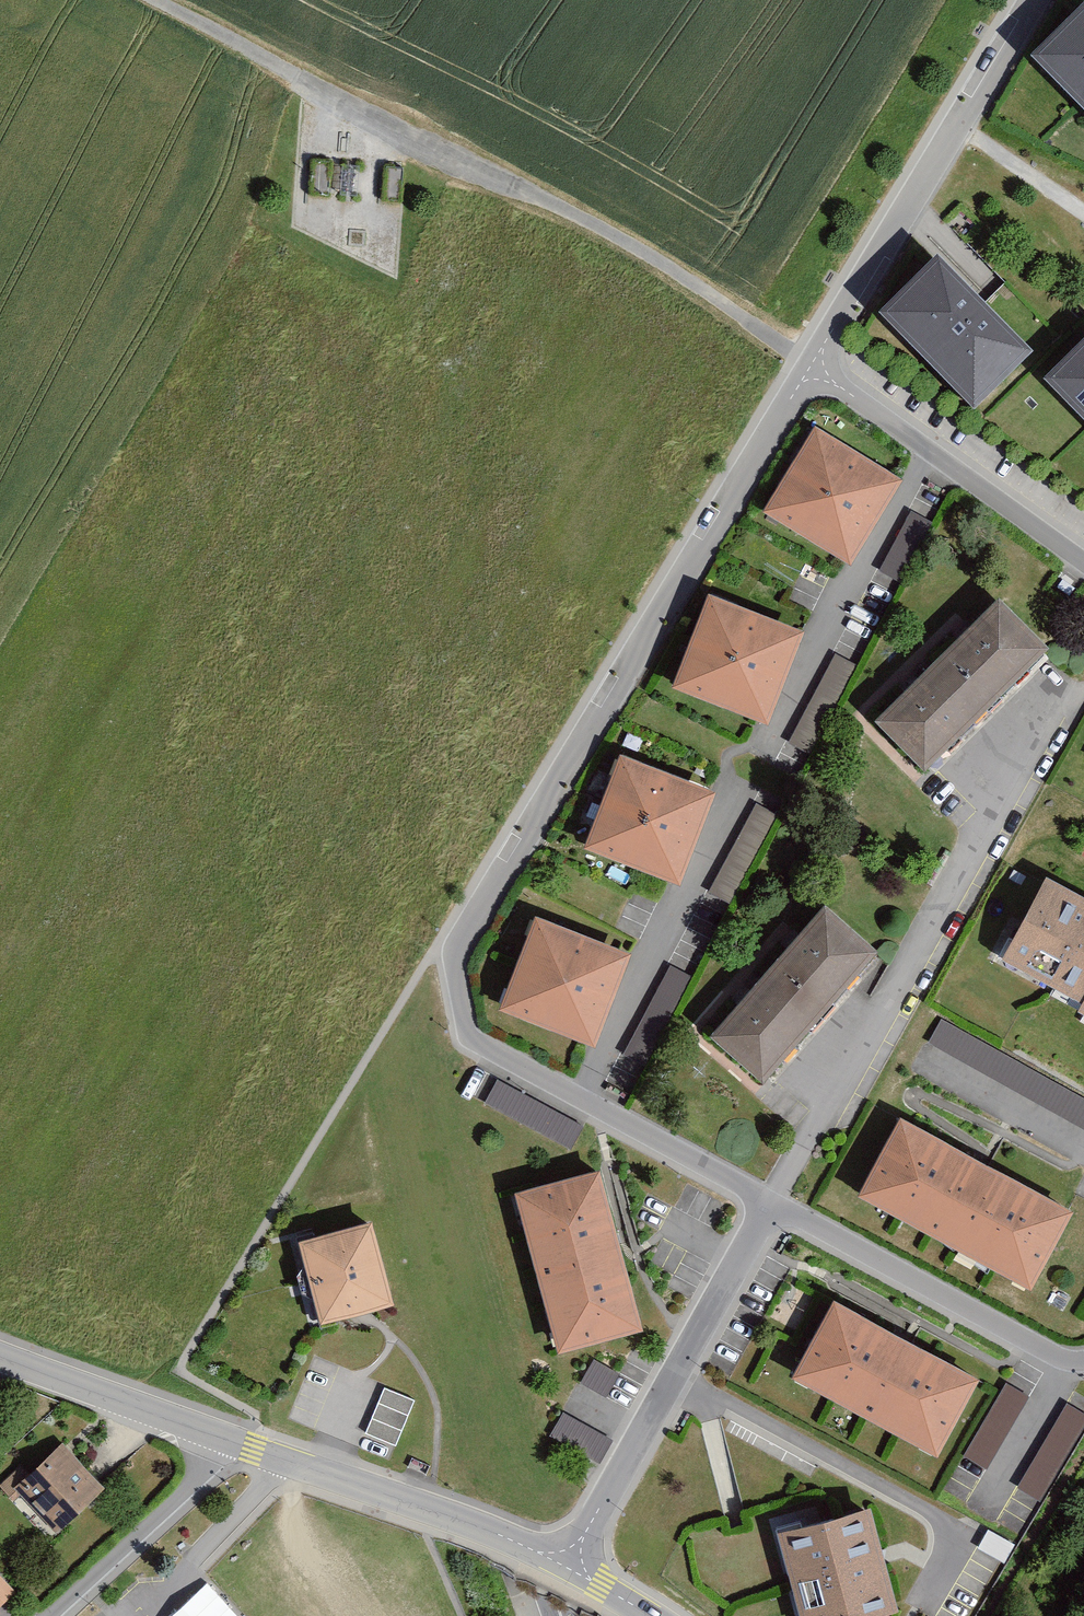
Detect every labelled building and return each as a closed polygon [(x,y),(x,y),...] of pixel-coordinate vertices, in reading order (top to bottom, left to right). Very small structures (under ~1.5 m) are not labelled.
[(1030,53),(1083,107),(1083,0),(1030,53)] [(938,250),(878,308),(974,406),(1034,348),(938,250)] [(1044,376),(1083,416),(1083,336),(1044,376)] [(903,478),(816,425),(763,511),(851,564),(903,478)] [(879,571),(900,582),(928,530),(907,519),(879,571)] [(804,630),(709,593),(673,685),(768,722),(804,630)] [(1000,595),(874,718),(924,769),(1050,646),(1000,595)] [(789,743),(811,754),(857,665),(835,653),(789,743)] [(621,752),(584,846),(679,883),(716,789),(621,752)] [(708,891),(730,903),(779,815),(757,803),(708,891)] [(1047,875),(1002,959),(1083,1002),(1079,1010),(1083,1013),(1083,895),(1047,875)] [(825,903),(710,1035),(763,1081),(878,949),(825,903)] [(631,953),(535,915),(499,1008),(595,1045),(631,953)] [(624,1053),(646,1065),(692,977),(670,965),(624,1053)] [(988,1070),(1000,1047),(941,1018),(929,1041),(988,1070)] [(485,1103),(571,1150),(584,1127),(498,1079),(485,1103)] [(1075,1210),(899,1115),(856,1194),(1032,1288),(1075,1210)] [(600,1168),(515,1191),(557,1352),(643,1330),(600,1168)] [(372,1220),(298,1240),(321,1322),(394,1302),(372,1220)] [(980,1378),(833,1298),(791,1376),(937,1456),(980,1378)] [(581,1383),(606,1397),(620,1374),(594,1359),(581,1383)] [(987,1469),(1030,1396),(1006,1382),(963,1455),(987,1469)] [(414,1400),(385,1388),(366,1433),(396,1445),(414,1400)] [(1067,1403),(1016,1489),(1042,1504),(1083,1432),(1083,1413),(1067,1403)] [(550,1436),(600,1463),(613,1440),(563,1413),(550,1436)] [(61,1435),(14,1480),(59,1528),(107,1482),(61,1435)] [(777,1532),(800,1615),(875,1615),(899,1609),(870,1506),(777,1532)] [(16,1592),(0,1575),(0,1607),(16,1592)]
